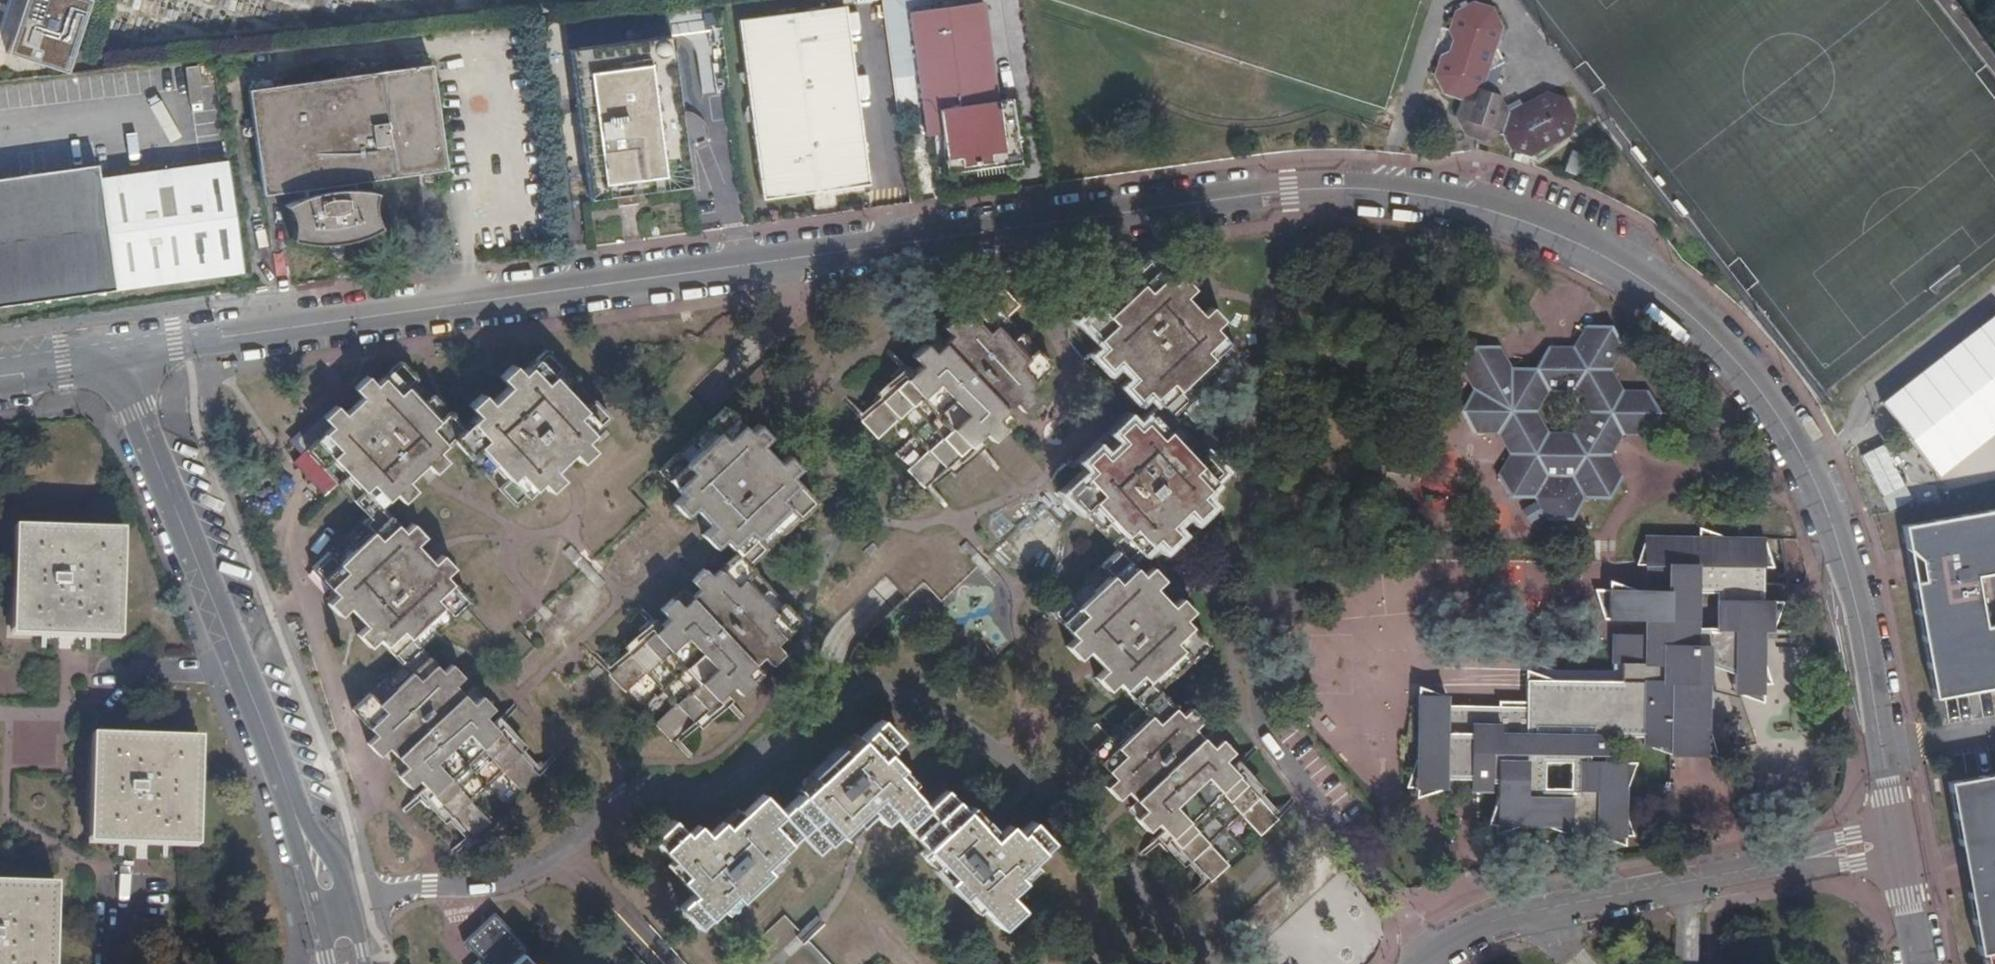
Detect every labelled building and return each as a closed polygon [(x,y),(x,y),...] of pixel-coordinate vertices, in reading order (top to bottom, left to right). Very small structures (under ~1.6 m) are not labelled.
[(6,50),(68,71),(91,0),(22,0),(6,50)] [(898,115),(923,112),(910,10),(909,0),(883,0),(898,115)] [(945,170),(1017,160),(1010,97),(994,99),(983,0),(980,0),(910,10),(923,112),(925,134),(939,132),(945,170)] [(1472,3),(1454,12),(1448,31),(1453,39),(1449,52),(1440,56),(1434,75),(1443,92),(1461,98),(1456,117),(1465,134),(1484,140),(1501,131),(1507,112),(1498,95),(1480,89),(1485,71),(1503,63),(1494,45),(1500,27),(1490,9),(1472,3)] [(845,4),(738,19),(764,197),(870,182),(845,4)] [(671,34),(570,49),(589,198),(690,185),(671,34)] [(431,63),(248,89),(263,192),(281,190),(417,171),(420,172),(446,168),(431,63)] [(1507,112),(1501,131),(1509,148),(1530,155),(1569,135),(1576,116),(1567,98),(1548,92),(1507,112)] [(227,161),(102,179),(118,290),(244,273),(227,161)] [(118,290),(102,179),(101,165),(0,178),(0,307),(118,290)] [(303,188),(353,181),(420,172),(417,171),(281,190),(281,191),(303,188)] [(354,188),(353,181),(303,188),(305,194),(286,203),(291,213),(293,221),(293,230),(291,239),(306,241),(323,242),(336,241),(352,238),(368,232),(379,226),(376,216),(374,208),(373,204),(375,191),(370,190),(354,188)] [(1206,476),(1208,478),(1212,482),(1223,472),(1207,455),(1198,463),(1169,431),(1177,423),(1171,416),(1189,400),(1181,391),(1212,361),(1220,370),(1238,353),(1227,342),(1221,349),(1214,342),(1221,336),(1214,329),(1223,320),(1211,307),(1202,316),(1185,297),(1193,289),(1181,276),(1173,284),(1165,277),(1159,284),(1153,277),(1160,271),(1149,260),(1146,262),(1131,276),(1141,286),(1125,301),(1116,291),(1115,291),(1123,300),(1108,314),(1100,306),(1082,322),(1093,334),(1099,328),(1105,334),(1099,340),(1105,347),(1097,355),(1109,368),(1117,360),(1134,379),(1126,387),(1138,400),(1146,392),(1159,406),(1149,416),(1155,423),(1148,429),(1142,423),(1134,430),(1126,421),(1114,433),(1121,442),(1104,459),(1095,450),(1082,462),(1091,471),(1083,478),(1090,485),(1084,491),(1077,484),(1066,495),(1082,513),(1092,504),(1106,519),(1096,528),(1097,529),(1105,522),(1119,537),(1111,544),(1117,552),(1129,560),(1140,550),(1133,544),(1140,537),(1146,544),(1154,537),(1162,546),(1174,534),(1167,525),(1185,508),(1193,516),(1206,504),(1198,496),(1205,489),(1199,482),(1206,476)] [(899,400),(898,402),(899,419),(899,420),(900,419),(930,451),(909,471),(925,488),(949,465),(943,459),(949,453),(956,459),(963,452),(972,461),(984,449),(976,440),(984,432),(993,441),(1005,429),(997,420),(1015,403),(1024,412),(1036,400),(1028,391),(1036,384),(1029,377),(1033,373),(1036,371),(1042,377),(1053,367),(1036,350),(1027,358),(1012,343),(1021,334),(1021,333),(1012,341),(998,326),(1020,306),(1003,289),(979,311),(986,318),(979,324),(973,318),(965,324),(957,316),(944,328),(952,337),(934,354),(926,345),(914,357),(921,366),(913,374),(905,365),(895,375),(896,381),(900,386),(897,390),(897,398),(899,400)] [(1934,473),(1994,428),(1994,311),(1878,396),(1934,473)] [(1499,431),(1510,451),(1498,472),(1510,494),(1534,495),(1546,517),(1571,517),(1585,497),(1609,497),(1622,475),(1611,453),(1623,434),(1648,434),(1661,413),(1649,390),(1624,389),(1613,369),(1626,348),(1614,325),(1588,324),(1576,346),(1551,345),(1538,366),(1514,365),(1502,344),(1476,343),(1463,365),(1475,386),(1462,408),(1475,430),(1499,431)] [(462,428),(452,438),(484,472),(492,464),(507,479),(499,487),(514,504),(525,494),(519,487),(526,482),(532,488),(539,481),(547,489),(560,477),(552,469),(571,452),(579,460),(592,448),(584,440),(592,433),(585,426),(592,420),(598,426),(609,416),(592,399),(583,407),(553,376),(562,368),(546,350),(535,361),(541,368),(535,374),(528,367),(524,370),(516,362),(500,377),(508,386),(489,403),(481,395),(468,407),(476,415),(468,422),(475,429),(468,435),(462,428)] [(369,531),(380,520),(387,514),(380,506),(394,492),(403,501),(415,489),(407,481),(425,463),(434,472),(446,460),(438,451),(452,438),(462,428),(446,411),(437,419),(408,388),(417,379),(400,362),(389,372),(395,379),(389,385),(383,378),(375,385),(367,376),(354,388),(362,397),(343,414),(335,406),(334,407),(375,449),(347,476),(360,489),(352,497),(368,515),(361,522),(369,531)] [(1536,409),(1549,430),(1573,431),(1587,409),(1575,388),(1550,387),(1536,409)] [(298,440),(337,482),(346,474),(347,476),(375,449),(334,407),(298,440)] [(681,481),(674,488),(681,495),(672,503),(684,516),(693,508),(710,526),(702,535),(714,548),(722,539),(736,554),(735,555),(740,555),(747,563),(763,548),(754,539),(769,524),(779,534),(780,533),(772,525),(787,510),(795,518),(812,502),(802,491),(795,497),(789,491),(796,484),(789,477),(797,469),(785,456),(777,464),(759,446),(767,438),(756,425),(747,433),(740,425),(733,431),(727,425),(734,419),(724,408),(707,424),(715,433),(683,463),(675,454),(657,470),(668,481),(674,475),(681,481)] [(1876,443),(1853,455),(1875,496),(1897,484),(1876,443)] [(1994,688),(1994,509),(1901,526),(1905,550),(1917,560),(1921,581),(1911,582),(1932,699),(1994,688)] [(346,536),(312,568),(336,593),(327,602),(339,614),(348,606),(365,624),(356,632),(368,645),(377,637),(384,644),(391,638),(397,645),(390,651),(402,664),(420,648),(409,636),(425,622),(434,632),(435,631),(427,623),(442,609),(450,617),(468,600),(461,593),(454,599),(448,593),(455,586),(444,575),(453,567),(441,555),(432,562),(415,544),(424,536),(412,524),(404,531),(392,519),(385,525),(380,520),(369,531),(355,545),(346,536)] [(1733,680),(1762,681),(1772,681),(1763,653),(1763,626),(1772,626),(1783,598),(1764,597),(1754,597),(1754,578),(1764,579),(1765,569),(1765,538),(1724,537),(1700,526),(1700,537),(1657,536),(1647,535),(1636,563),(1646,563),(1655,564),(1654,589),(1645,589),(1635,589),(1610,588),(1594,587),(1608,616),(1649,617),(1649,619),(1648,633),(1616,633),(1615,668),(1615,670),(1624,670),(1623,678),(1557,677),(1529,667),(1528,699),(1501,698),(1501,703),(1500,712),(1475,712),(1475,702),(1449,702),(1448,692),(1445,692),(1445,681),(1437,681),(1437,692),(1420,691),(1419,721),(1423,721),(1423,755),(1418,756),(1407,784),(1417,784),(1417,794),(1446,785),(1447,776),(1460,776),(1460,771),(1473,771),(1473,777),(1472,788),(1491,789),(1491,780),(1499,780),(1499,783),(1499,795),(1488,821),(1490,821),(1498,822),(1498,832),(1527,822),(1545,822),(1573,833),(1581,833),(1599,834),(1625,844),(1626,843),(1626,834),(1636,833),(1627,807),(1628,788),(1638,760),(1600,759),(1600,751),(1610,752),(1611,734),(1646,734),(1647,736),(1646,742),(1674,753),(1674,747),(1696,748),(1696,753),(1719,754),(1721,754),(1711,725),(1712,664),(1733,671),(1733,680)] [(123,531),(15,528),(13,598),(11,636),(119,640),(123,531)] [(1774,569),(1765,538),(1765,569),(1774,569)] [(1129,560),(1117,552),(1100,568),(1108,577),(1078,605),(1077,606),(1068,597),(1051,614),(1061,625),(1068,619),(1074,625),(1067,631),(1074,639),(1066,647),(1078,660),(1087,652),(1104,670),(1095,678),(1107,691),(1116,683),(1123,690),(1130,684),(1136,690),(1130,697),(1149,717),(1160,708),(1167,702),(1147,681),(1163,667),(1172,677),(1173,676),(1165,667),(1180,653),(1188,661),(1206,645),(1195,633),(1189,640),(1183,633),(1190,627),(1183,619),(1191,611),(1180,598),(1171,606),(1154,588),(1163,580),(1151,567),(1142,575),(1134,567),(1128,573),(1122,567),(1129,560)] [(735,555),(725,564),(731,571),(725,577),(718,570),(711,577),(704,570),(691,582),(698,589),(680,606),(673,599),(660,611),(667,618),(658,626),(652,619),(639,631),(646,638),(638,645),(644,652),(638,658),(632,651),(607,674),(624,691),(645,672),(675,703),(654,723),(670,741),(694,718),(688,712),(694,706),(701,712),(708,705),(717,713),(729,702),(721,693),(730,685),(738,694),(750,682),(742,673),(761,656),(769,665),(782,652),(774,644),(781,637),(775,630),(782,624),(788,631),(799,620),(782,603),(772,612),(760,599),(758,597),(768,588),(767,587),(758,595),(744,580),(752,572),(746,565),(747,563),(740,555),(735,555)] [(1646,563),(1645,589),(1654,589),(1655,564),(1646,563)] [(691,582),(704,570),(703,569),(690,581),(691,582)] [(1764,597),(1764,579),(1754,578),(1754,597),(1764,597)] [(1634,579),(1610,588),(1635,589),(1636,579),(1634,579)] [(660,611),(673,599),(671,598),(659,610),(660,611)] [(639,631),(652,619),(650,618),(638,630),(639,631)] [(394,686),(385,676),(351,709),(375,734),(366,742),(377,754),(386,747),(404,765),(395,773),(407,786),(416,778),(420,783),(411,791),(426,807),(435,799),(442,807),(449,801),(455,808),(449,814),(471,838),(488,822),(469,801),(500,771),(520,792),(538,775),(516,751),(509,758),(503,751),(510,745),(503,737),(511,729),(499,717),(491,724),(483,715),(491,708),(479,695),(471,703),(454,684),(462,677),(450,664),(442,671),(420,648),(402,664),(410,672),(394,686)] [(1557,667),(1557,677),(1623,678),(1624,670),(1615,670),(1615,668),(1557,667)] [(1413,691),(1420,691),(1437,692),(1437,681),(1413,680),(1413,691)] [(1762,699),(1762,681),(1733,680),(1733,689),(1762,699)] [(1501,703),(1475,702),(1475,712),(1500,712),(1501,703)] [(1160,708),(1149,717),(1133,732),(1124,722),(1123,723),(1131,731),(1115,746),(1095,725),(1078,741),(1101,765),(1107,759),(1113,765),(1107,771),(1114,779),(1105,788),(1117,800),(1126,792),(1143,810),(1134,818),(1146,831),(1155,823),(1163,831),(1154,840),(1166,852),(1175,844),(1182,851),(1188,845),(1194,851),(1188,858),(1210,882),(1228,866),(1208,845),(1240,815),(1259,836),(1277,819),(1254,795),(1247,801),(1241,795),(1248,789),(1241,781),(1249,773),(1237,760),(1229,768),(1221,760),(1230,752),(1218,739),(1209,747),(1192,729),(1200,721),(1188,708),(1180,716),(1173,709),(1166,715),(1160,708)] [(779,814),(797,835),(816,855),(851,822),(856,827),(870,814),(880,824),(891,814),(904,827),(924,808),(892,773),(897,768),(884,754),(898,741),(879,720),(844,753),(838,747),(808,775),(814,781),(779,814)] [(197,848),(200,739),(91,737),(87,845),(197,848)] [(1978,954),(1994,951),(1994,773),(1947,782),(1955,825),(1963,830),(1968,864),(1976,868),(1980,889),(1973,890),(1975,903),(1970,911),(1978,954)] [(924,808),(904,827),(938,863),(932,868),(960,898),(966,893),(999,928),(1019,909),(1006,895),(1021,882),(1015,876),(1050,842),(1031,822),(1017,835),(1008,825),(997,835),(983,821),(978,826),(945,791),(924,808)] [(797,835),(779,814),(760,794),(725,827),(719,821),(705,835),(695,825),(685,835),(671,820),(652,839),(671,860),(685,875),(679,880),(692,894),(678,908),(697,927),(717,909),(731,895),(737,901),(767,874),(762,868),(797,835)] [(150,858),(151,849),(115,848),(115,857),(150,858)] [(56,885),(0,884),(0,963),(54,963),(56,885)] [(520,954),(526,949),(492,913),(462,942),(478,959),(473,963),(529,963),(520,954)] [(1106,963),(1125,963),(1122,955),(1105,962),(1106,963)]
